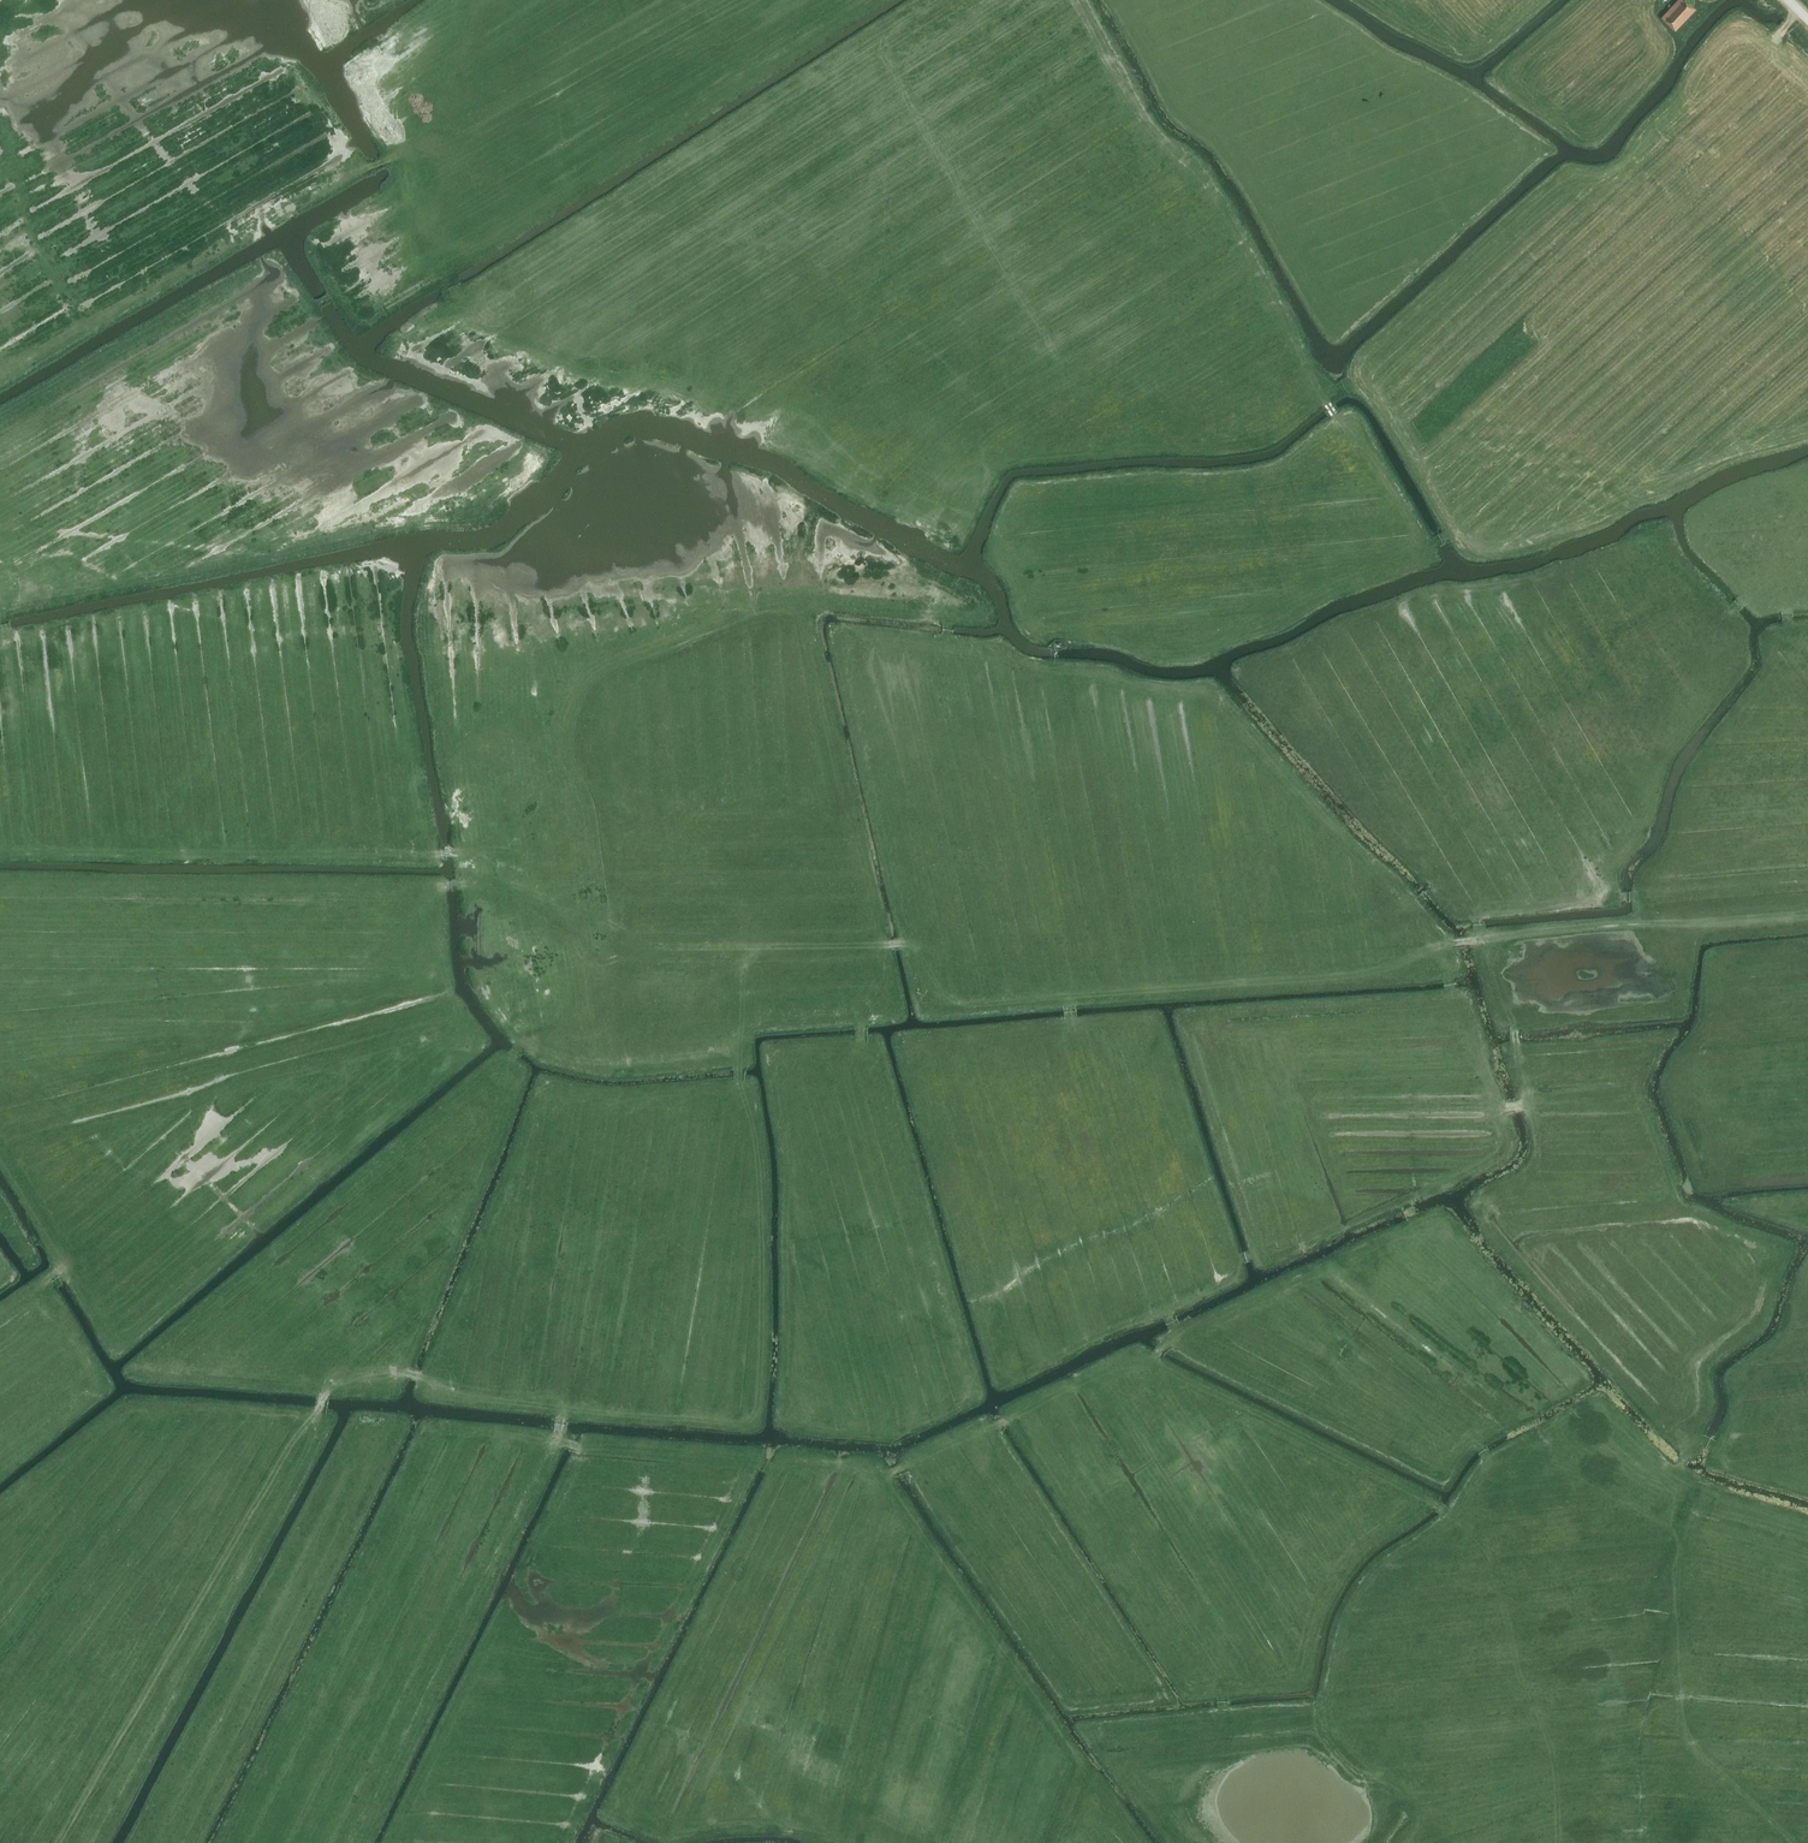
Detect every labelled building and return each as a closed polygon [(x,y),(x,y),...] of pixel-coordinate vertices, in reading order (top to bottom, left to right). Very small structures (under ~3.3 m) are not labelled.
[(1696,9),(1686,0),(1679,0),(1662,18),(1676,31),(1696,9)]
